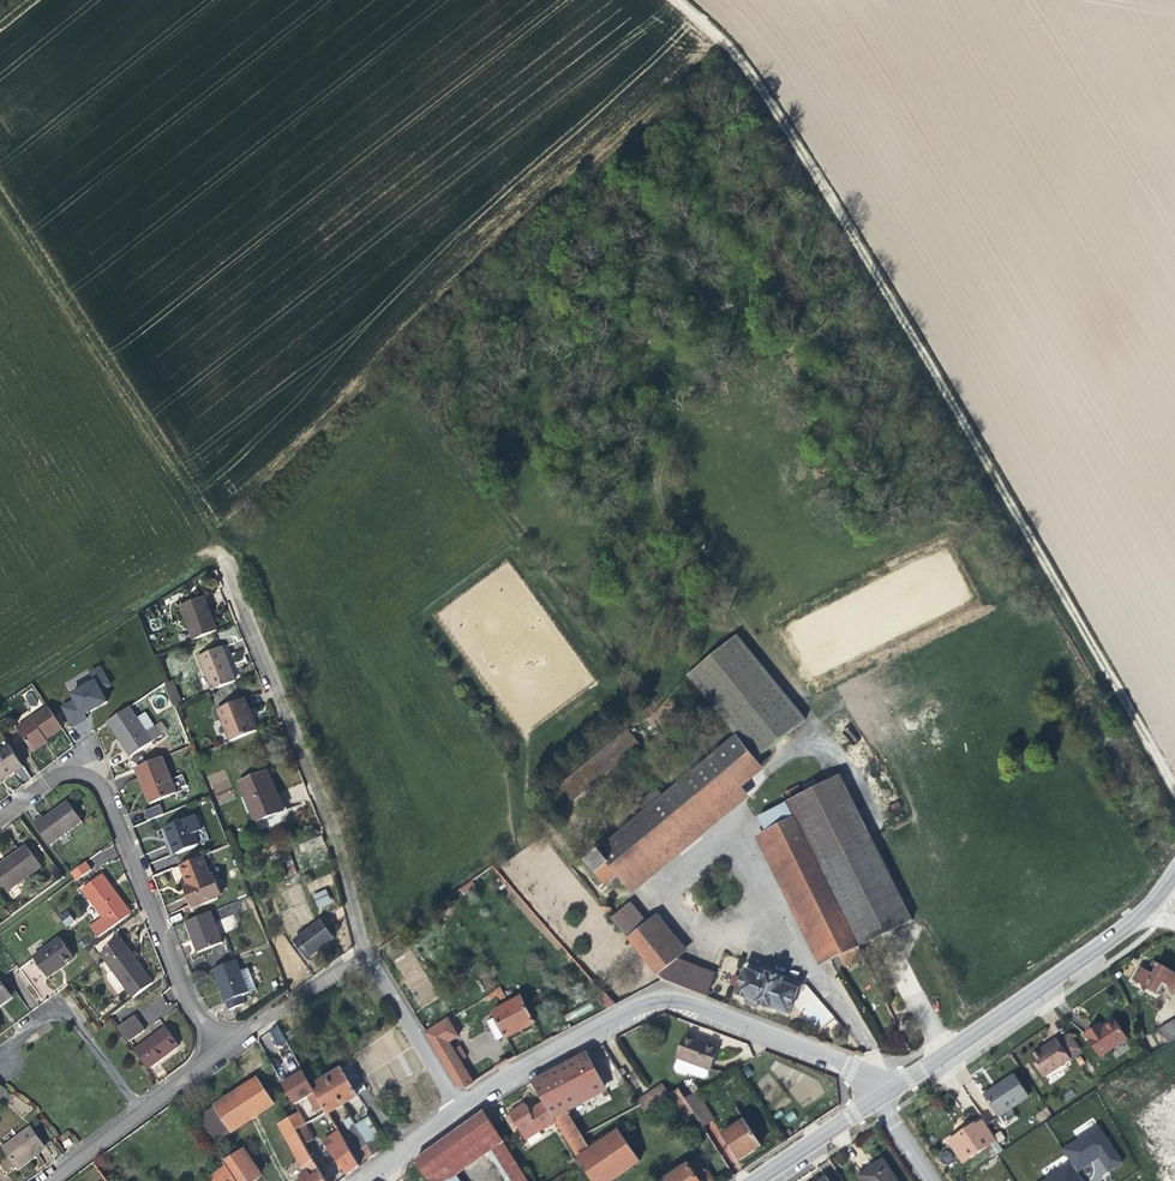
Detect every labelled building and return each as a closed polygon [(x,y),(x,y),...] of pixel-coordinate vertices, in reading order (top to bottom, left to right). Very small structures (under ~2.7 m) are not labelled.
[(208,597),(187,606),(200,640),(223,632),(216,617),(208,597)] [(807,721),(737,634),(685,676),(718,716),(755,761),(807,721)] [(219,690),(242,681),(237,668),(229,649),(206,658),(219,690)] [(84,713),(107,702),(102,690),(111,686),(101,664),(88,670),(92,680),(68,691),(72,699),(60,705),(70,726),(87,718),(84,713)] [(65,681),(67,688),(91,681),(88,674),(65,681)] [(163,684),(172,705),(181,701),(172,680),(163,684)] [(244,703),(251,721),(258,719),(255,710),(250,700),(244,703)] [(235,743),(263,732),(258,719),(251,721),(244,703),(222,712),(235,743)] [(133,707),(111,723),(121,737),(136,758),(158,743),(133,707)] [(65,730),(51,708),(19,729),(32,752),(44,744),(65,730)] [(569,801),(640,745),(627,728),(557,784),(569,801)] [(5,783),(26,769),(10,743),(0,750),(0,786),(5,783)] [(155,803),(180,793),(166,757),(139,767),(150,792),(155,803)] [(628,890),(745,795),(718,761),(667,804),(660,796),(642,810),(648,819),(589,867),(608,891),(621,881),(628,890)] [(209,774),(213,793),(230,789),(226,770),(209,774)] [(274,775),(246,786),(262,825),(291,815),(281,793),(274,775)] [(805,836),(822,870),(875,844),(843,780),(790,806),(792,809),(805,836)] [(752,803),(745,795),(628,890),(635,898),(752,803)] [(46,819),(43,815),(34,822),(53,847),(85,825),(71,803),(53,814),(46,819)] [(152,820),(168,814),(164,805),(148,811),(152,820)] [(772,838),(778,849),(805,836),(792,809),(769,820),(777,835),(772,838)] [(193,818),(172,826),(178,842),(175,843),(180,854),(204,845),(193,818)] [(175,843),(178,842),(172,826),(168,828),(172,836),(175,843)] [(778,849),(809,913),(837,900),(822,870),(805,836),(778,849)] [(327,838),(308,845),(311,853),(333,844),(327,838)] [(834,964),(823,941),(809,913),(778,849),(772,838),(762,843),(813,944),(825,969),(834,964)] [(851,928),(862,951),(915,925),(875,844),(822,870),(837,900),(851,928)] [(11,867),(0,875),(0,882),(9,894),(44,868),(28,849),(9,863),(11,867)] [(279,856),(286,877),(296,874),(290,853),(279,856)] [(196,893),(190,895),(196,909),(226,897),(219,880),(214,881),(206,858),(185,866),(193,886),(196,893)] [(11,867),(9,863),(5,866),(0,869),(0,875),(11,867)] [(95,873),(88,863),(72,873),(78,882),(80,884),(95,873)] [(105,876),(84,892),(104,919),(92,927),(102,941),(133,917),(126,909),(129,906),(115,889),(105,876)] [(188,891),(190,895),(196,893),(193,886),(187,888),(188,891)] [(318,908),(332,902),(326,888),(312,895),(318,908)] [(809,913),(823,941),(851,928),(837,900),(809,913)] [(606,913),(631,943),(638,937),(622,918),(618,922),(613,915),(615,914),(611,909),(606,913)] [(65,927),(74,921),(67,910),(58,916),(65,927)] [(205,954),(232,944),(219,911),(191,922),(200,942),(205,954)] [(631,943),(661,979),(682,963),(689,957),(659,920),(638,937),(631,943)] [(316,961),(342,942),(334,931),(329,925),(303,943),(316,961)] [(862,951),(851,928),(823,941),(834,964),(842,960),(848,971),(868,963),(862,951)] [(65,940),(38,960),(52,981),(57,977),(79,961),(65,940)] [(111,965),(137,1000),(157,985),(143,966),(141,968),(136,960),(130,951),(111,965)] [(257,993),(250,977),(244,961),(218,971),(226,991),(235,1013),(253,1006),(249,996),(257,993)] [(682,963),(661,979),(666,985),(711,1002),(719,978),(682,963)] [(1158,969),(1154,978),(1150,977),(1146,975),(1140,988),(1165,998),(1169,988),(1174,991),(1174,976),(1158,969)] [(266,990),(260,973),(250,977),(257,993),(266,990)] [(760,1011),(761,1008),(775,1013),(777,1011),(793,1018),(802,995),(786,988),(788,984),(773,978),(771,982),(751,975),(741,1000),(752,1004),(751,1007),(756,1009),(760,1011)] [(12,994),(0,978),(0,1003),(12,994)] [(0,1003),(0,1006),(2,1009),(4,1007),(16,999),(12,994),(0,1003)] [(499,1037),(504,1046),(510,1042),(532,1029),(538,1026),(525,1002),(497,1017),(500,1022),(492,1027),(499,1037)] [(297,1031),(304,1026),(298,1017),(291,1022),(297,1031)] [(149,1033),(140,1020),(122,1032),(132,1045),(149,1033)] [(1130,1042),(1116,1022),(1105,1031),(1102,1027),(1097,1031),(1087,1037),(1104,1060),(1130,1042)] [(456,1081),(469,1073),(464,1065),(470,1061),(464,1052),(457,1056),(452,1048),(462,1042),(451,1025),(430,1038),(446,1063),(456,1081)] [(1174,1045),(1174,1026),(1163,1032),(1167,1038),(1172,1046),(1174,1045)] [(278,1027),(268,1033),(275,1047),(286,1042),(278,1027)] [(174,1055),(183,1048),(169,1029),(137,1052),(152,1072),(174,1055)] [(1037,1063),(1050,1081),(1087,1056),(1074,1038),(1051,1053),(1037,1063)] [(717,1050),(690,1039),(682,1061),(684,1062),(714,1074),(715,1074),(723,1052),(717,1050)] [(548,1107),(556,1119),(568,1113),(593,1100),(608,1092),(591,1059),(536,1088),(548,1107)] [(714,1074),(684,1062),(680,1072),(682,1076),(690,1079),(693,1077),(708,1083),(712,1081),(714,1074)] [(361,1099),(345,1072),(317,1088),(329,1109),(333,1115),(339,1112),(356,1102),(361,1099)] [(321,1114),(329,1109),(317,1088),(309,1073),(296,1081),(288,1086),(300,1106),(312,1099),(321,1114)] [(478,1088),(469,1073),(456,1081),(463,1092),(470,1092),(478,1088)] [(263,1079),(220,1106),(237,1132),(279,1105),(263,1079)] [(1034,1103),(1019,1081),(998,1095),(990,1101),(1004,1123),(1034,1103)] [(648,1118),(673,1101),(666,1090),(642,1107),(644,1111),(648,1118)] [(683,1094),(673,1101),(687,1124),(697,1118),(688,1102),(683,1094)] [(706,1131),(718,1123),(701,1095),(688,1102),(697,1118),(706,1131)] [(237,1132),(220,1106),(200,1119),(217,1145),(237,1132)] [(556,1119),(548,1107),(533,1116),(528,1108),(524,1111),(510,1119),(522,1138),(535,1129),(540,1137),(559,1124),(556,1119)] [(500,1130),(509,1124),(499,1109),(490,1115),(500,1130)] [(300,1119),(284,1128),(290,1138),(300,1132),(309,1127),(311,1126),(303,1112),(298,1115),(300,1119)] [(585,1140),(568,1113),(556,1119),(559,1124),(573,1148),(585,1140)] [(419,1164),(430,1180),(456,1180),(495,1155),(507,1146),(488,1116),(464,1132),(419,1164)] [(953,1147),(968,1169),(1002,1145),(989,1125),(981,1130),(980,1129),(967,1137),(953,1147)] [(351,1178),(363,1169),(339,1126),(334,1129),(339,1137),(327,1146),(338,1160),(351,1178)] [(764,1153),(747,1126),(726,1141),(742,1167),(751,1161),(764,1153)] [(309,1147),(318,1141),(309,1127),(300,1132),(309,1147)] [(32,1128),(6,1149),(20,1168),(37,1155),(47,1148),(32,1128)] [(309,1147),(300,1132),(290,1138),(304,1162),(315,1155),(309,1147)] [(1128,1168),(1104,1132),(1069,1155),(1084,1176),(1096,1169),(1105,1163),(1116,1176),(1128,1168)] [(622,1137),(594,1155),(583,1163),(587,1170),(594,1180),(622,1180),(642,1168),(622,1137)] [(72,1139),(66,1143),(71,1150),(77,1144),(72,1139)] [(573,1148),(583,1163),(594,1155),(585,1140),(573,1148)] [(377,1146),(368,1152),(374,1160),(382,1154),(377,1146)] [(495,1155),(512,1180),(530,1180),(507,1146),(495,1155)] [(246,1154),(230,1165),(231,1167),(238,1177),(241,1180),(263,1180),(246,1154)] [(315,1155),(304,1162),(311,1175),(304,1180),(305,1180),(330,1180),(315,1155)] [(1072,1162),(1043,1180),(1084,1180),(1072,1162)] [(671,1180),(713,1180),(701,1164),(680,1178),(678,1175),(670,1180),(671,1180)] [(213,1180),(233,1180),(238,1177),(231,1167),(213,1180)] [(890,1168),(878,1176),(870,1180),(899,1180),(890,1168)]
